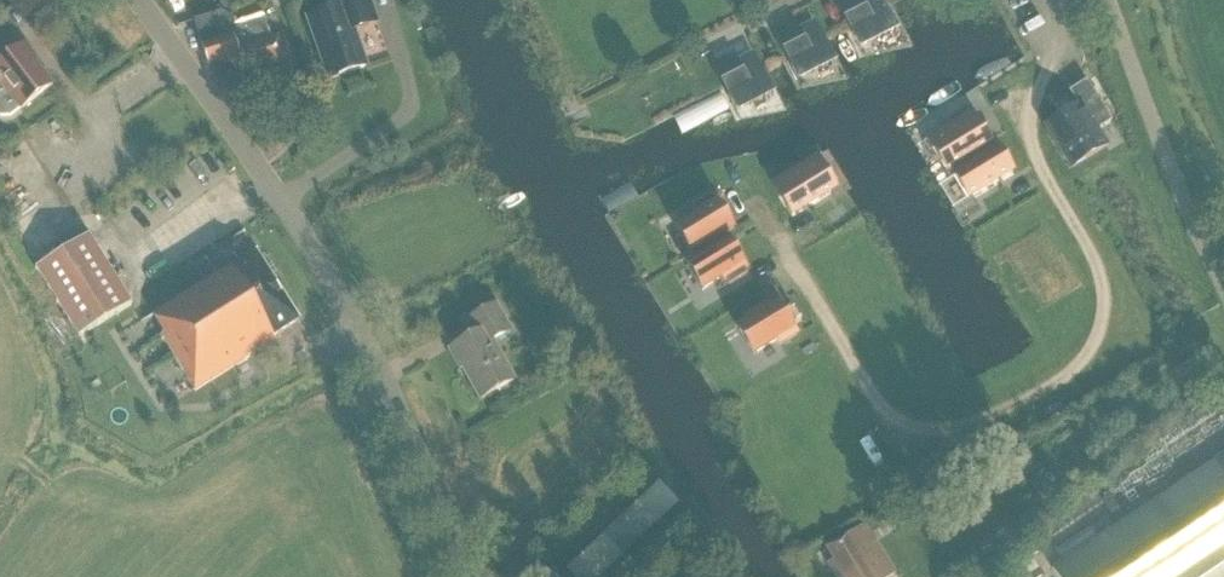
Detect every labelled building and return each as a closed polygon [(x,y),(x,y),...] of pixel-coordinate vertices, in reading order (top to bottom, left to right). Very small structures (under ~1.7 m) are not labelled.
[(355,32),(379,24),(371,0),(329,0),(332,7),(304,16),(327,81),(368,67),(355,32)] [(865,46),(895,30),(879,0),(864,0),(861,2),(860,0),(846,0),(842,2),(865,46)] [(196,27),(196,28),(208,68),(238,59),(243,73),(285,60),(278,36),(270,38),(264,16),(237,24),(235,18),(233,19),(232,15),(222,18),(220,11),(200,18),(202,25),(196,27)] [(780,34),(803,77),(833,61),(814,25),(799,33),(795,26),(780,34)] [(10,117),(21,109),(52,85),(34,62),(37,60),(25,44),(0,62),(0,118),(10,117)] [(719,66),(742,109),(772,93),(752,57),(737,65),(733,58),(719,66)] [(1098,130),(1121,116),(1096,76),(1069,93),(1079,108),(1082,106),(1098,130)] [(1098,130),(1082,106),(1079,108),(1046,128),(1072,168),(1106,146),(1097,131),(1098,130)] [(938,147),(951,167),(944,171),(945,171),(990,143),(972,113),(923,143),(929,153),(938,147)] [(993,141),(990,143),(945,171),(950,180),(960,174),(973,196),(1013,172),(993,141)] [(827,165),(821,155),(772,185),(792,216),(836,189),(822,167),(827,165)] [(715,197),(713,198),(711,194),(692,206),(694,209),(692,211),(695,216),(676,227),(685,260),(693,256),(693,255),(727,235),(726,233),(734,228),(715,197)] [(746,270),(748,269),(734,228),(726,233),(693,255),(693,256),(685,260),(703,290),(722,278),(725,283),(727,282),(729,285),(748,273),(746,270)] [(36,269),(79,338),(131,305),(88,236),(36,269)] [(275,340),(273,336),(299,320),(255,251),(153,315),(165,333),(160,336),(195,391),(275,340)] [(780,345),(798,334),(779,302),(772,306),(768,299),(743,314),(746,319),(735,325),(753,355),(777,341),(780,345)] [(496,306),(468,322),(476,336),(449,351),(460,370),(462,369),(480,400),(514,381),(492,342),(510,332),(496,306)] [(1215,462),(1052,569),(1057,576),(1223,576),(1223,456),(1215,462)] [(564,569),(572,576),(600,576),(679,502),(658,480),(564,569)] [(835,576),(890,576),(895,574),(864,524),(826,548),(834,560),(828,564),(835,576)]
